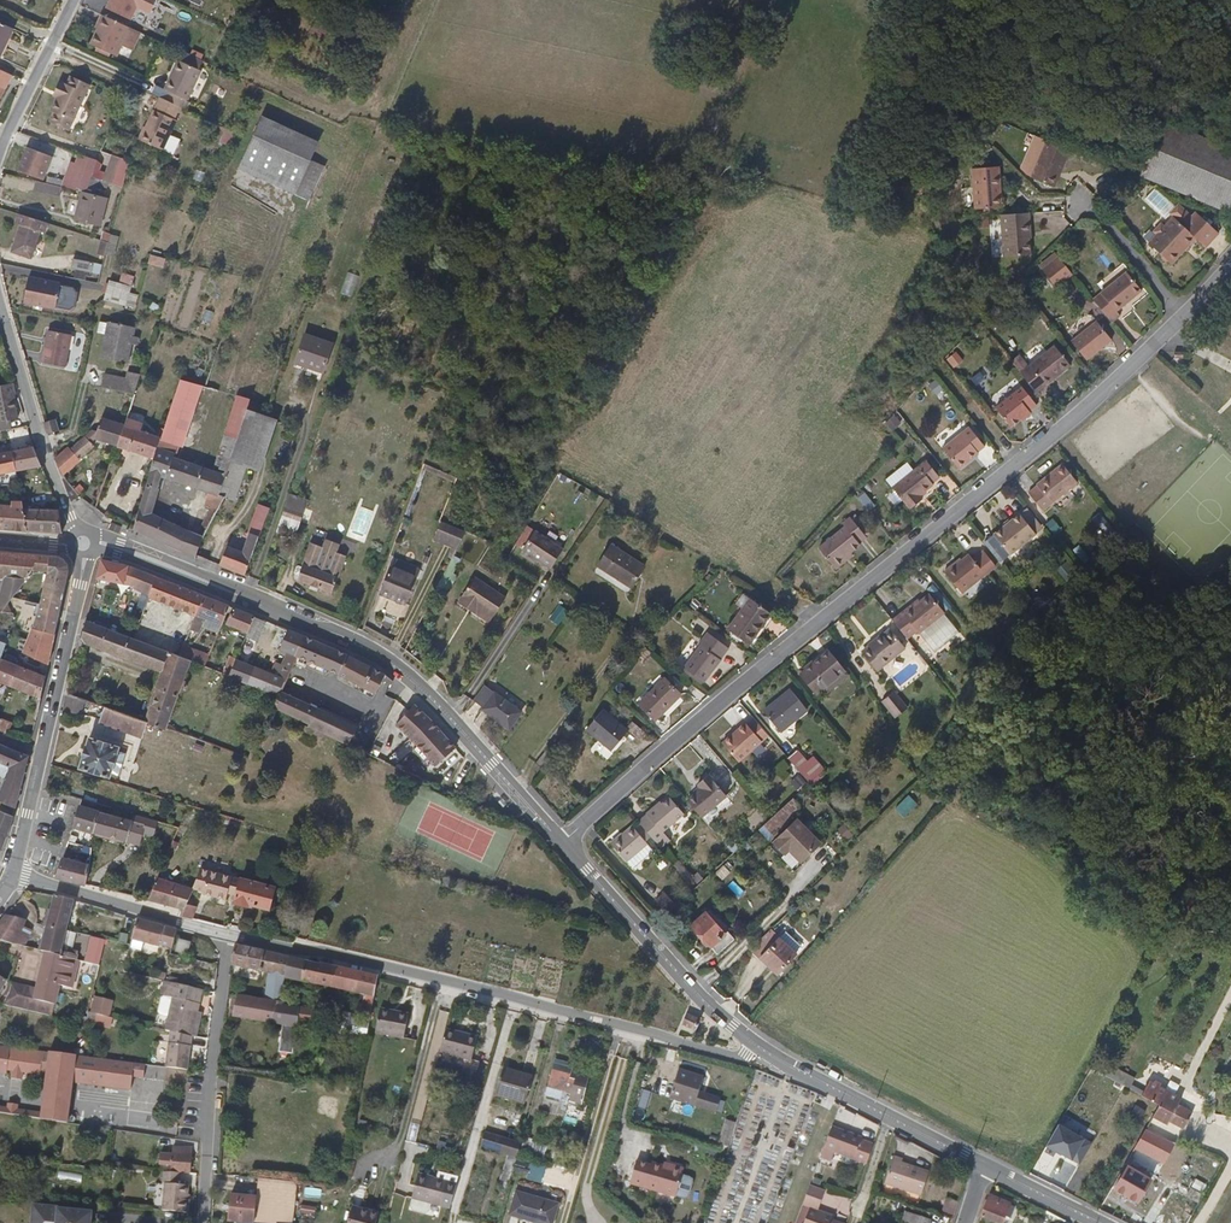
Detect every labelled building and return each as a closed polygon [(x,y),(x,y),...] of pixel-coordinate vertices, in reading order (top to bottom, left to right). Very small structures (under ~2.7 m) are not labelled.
[(158,0),(111,0),(107,8),(131,19),(137,7),(151,14),(158,0)] [(142,33),(103,16),(97,28),(101,29),(99,33),(94,44),(117,55),(122,45),(134,51),(142,33)] [(1,58),(13,28),(0,22),(0,57),(1,58)] [(170,91),(166,99),(182,106),(184,107),(187,99),(191,98),(203,70),(179,59),(165,88),(170,91)] [(15,75),(0,68),(0,103),(15,75)] [(90,85),(71,76),(67,85),(58,81),(50,97),(54,99),(47,114),(51,115),(49,122),(68,131),(90,85)] [(141,139),(166,150),(179,119),(177,118),(182,106),(166,99),(162,98),(157,109),(154,108),(141,139)] [(248,172),(270,119),(264,116),(239,168),(248,172)] [(320,141),(270,119),(248,172),(296,193),(311,160),(320,141)] [(1145,176),(1228,213),(1230,206),(1230,150),(1165,123),(1145,176)] [(219,141),(230,146),(236,132),(226,127),(219,141)] [(1069,162),(1071,152),(1046,141),(1032,178),(1055,188),(1066,161),(1069,162)] [(21,169),(44,179),(55,156),(31,146),(21,169)] [(75,152),(63,184),(77,187),(84,169),(95,172),(97,166),(89,164),(91,158),(75,152)] [(131,162),(116,156),(107,182),(124,188),(131,162)] [(326,168),(311,160),(296,193),(311,200),(326,168)] [(84,169),(77,187),(83,189),(88,190),(94,175),(95,172),(84,169)] [(997,198),(992,170),(970,172),(974,213),(1001,210),(1000,198),(997,198)] [(36,179),(34,189),(60,196),(62,186),(36,179)] [(75,218),(90,222),(98,193),(88,190),(83,189),(75,218)] [(98,193),(90,222),(100,225),(108,195),(98,193)] [(1194,216),(1181,203),(1176,207),(1172,210),(1174,213),(1177,216),(1182,221),(1185,225),(1194,216)] [(1182,221),(1177,216),(1167,226),(1162,222),(1155,230),(1159,234),(1150,244),(1162,254),(1163,258),(1166,262),(1169,261),(1173,264),(1196,240),(1206,249),(1221,235),(1197,212),(1194,216),(1185,225),(1182,221)] [(989,214),(977,215),(978,227),(990,226),(989,214)] [(1029,215),(999,219),(1004,261),(1030,258),(1028,242),(1032,241),(1029,215)] [(41,233),(22,224),(13,251),(32,258),(41,233)] [(101,239),(110,242),(111,233),(102,231),(101,239)] [(98,253),(106,255),(110,242),(101,239),(98,253)] [(1074,273),(1060,256),(1044,270),(1057,287),(1074,273)] [(102,265),(74,259),(72,269),(100,274),(102,265)] [(341,292),(352,296),(360,275),(349,271),(341,292)] [(120,281),(133,283),(134,275),(121,272),(120,281)] [(1097,300),(1116,324),(1126,316),(1121,311),(1146,291),(1131,272),(1097,300)] [(64,283),(34,277),(28,304),(58,309),(59,308),(72,311),(78,308),(81,293),(78,288),(64,285),(64,283)] [(131,293),(133,287),(110,280),(105,300),(127,306),(131,293)] [(127,306),(136,308),(139,295),(131,293),(127,306)] [(161,310),(162,305),(151,302),(149,309),(160,312),(161,310)] [(1099,317),(1073,337),(1088,356),(1115,337),(1099,317)] [(107,338),(111,323),(100,321),(96,335),(107,338)] [(135,328),(111,323),(107,338),(103,357),(128,361),(135,328)] [(76,334),(51,329),(45,362),(69,367),(76,334)] [(336,343),(307,334),(297,363),(326,373),(336,343)] [(1056,341),(1021,368),(1037,387),(1071,359),(1056,341)] [(952,367),(963,361),(956,350),(945,357),(952,367)] [(249,366),(247,374),(273,383),(276,375),(249,366)] [(133,381),(131,391),(138,393),(143,374),(130,371),(128,379),(133,381)] [(107,375),(105,386),(131,391),(133,381),(128,379),(107,375)] [(184,449),(205,388),(181,380),(162,439),(161,441),(178,447),(184,449)] [(1024,415),(1033,407),(1032,406),(1039,398),(1024,382),(999,405),(1016,422),(1024,415)] [(14,384),(0,386),(0,421),(18,419),(13,395),(17,394),(14,384)] [(219,497),(250,410),(252,400),(239,396),(214,472),(207,493),(209,493),(219,497)] [(1028,415),(1033,407),(1024,415),(1019,423),(1028,415)] [(281,420),(250,410),(219,497),(226,499),(233,501),(245,467),(263,473),(281,420)] [(45,422),(49,435),(61,432),(57,419),(45,422)] [(97,440),(119,448),(125,427),(103,419),(97,440)] [(125,427),(119,448),(156,461),(159,449),(161,441),(162,439),(142,433),(144,425),(127,420),(125,427)] [(971,424),(947,447),(965,467),(979,455),(978,453),(989,442),(971,424)] [(73,451),(81,461),(95,448),(88,438),(73,451)] [(161,441),(159,449),(176,455),(178,447),(161,441)] [(54,460),(64,475),(81,461),(73,451),(70,448),(54,460)] [(35,449),(0,454),(0,476),(12,474),(23,472),(43,469),(35,449)] [(156,461),(149,483),(158,487),(161,478),(198,490),(205,469),(175,459),(176,455),(159,449),(156,461)] [(928,457),(894,486),(910,506),(923,495),(920,491),(934,480),(933,478),(940,473),(928,457)] [(1062,462),(1037,482),(1038,484),(1028,492),(1046,513),(1081,484),(1062,462)] [(207,493),(214,472),(205,469),(198,490),(207,493)] [(149,483),(134,530),(181,550),(188,531),(151,515),(158,490),(158,487),(149,483)] [(226,499),(209,493),(204,507),(216,512),(226,499)] [(291,497),(282,523),(298,529),(308,503),(291,497)] [(22,506),(22,503),(17,503),(17,506),(0,506),(0,528),(27,529),(22,506)] [(246,575),(269,508),(257,504),(247,533),(249,534),(243,551),(226,545),(219,566),(246,575)] [(61,531),(58,507),(32,508),(31,506),(22,506),(27,529),(61,531)] [(1012,552),(1038,532),(1022,511),(996,532),(1012,552)] [(209,526),(214,514),(207,512),(200,531),(206,534),(209,526)] [(1107,534),(1114,529),(1102,513),(1096,518),(1107,534)] [(848,555),(856,549),(865,542),(864,539),(871,533),(854,514),(845,522),(846,524),(822,545),(841,566),(850,557),(848,555)] [(1052,518),(1045,523),(1053,532),(1060,527),(1052,518)] [(113,522),(110,528),(120,533),(122,527),(113,522)] [(466,535),(452,530),(439,524),(431,543),(456,554),(466,535)] [(524,547),(536,555),(544,560),(551,565),(563,545),(531,524),(521,541),(525,544),(524,547)] [(181,550),(196,557),(204,537),(188,531),(181,550)] [(324,547),(317,567),(331,573),(338,553),(341,545),(327,539),(324,547)] [(338,580),(331,573),(317,567),(324,547),(311,543),(295,585),(332,597),(338,580)] [(647,566),(613,544),(600,563),(634,586),(647,566)] [(985,550),(975,558),(988,576),(997,568),(985,550)] [(22,583),(30,570),(46,573),(49,555),(0,551),(0,578),(22,583)] [(338,580),(346,556),(341,554),(338,553),(331,573),(338,580)] [(962,557),(944,570),(961,594),(988,576),(975,558),(972,553),(964,559),(962,557)] [(60,556),(49,555),(46,573),(38,605),(36,618),(31,628),(53,635),(54,631),(68,572),(68,564),(60,556)] [(544,560),(536,555),(534,559),(542,563),(544,560)] [(134,586),(141,569),(124,563),(102,560),(97,578),(134,586)] [(391,573),(416,582),(419,574),(394,565),(391,573)] [(157,576),(141,569),(134,586),(151,593),(157,576)] [(380,600),(405,610),(416,582),(391,573),(380,600)] [(167,580),(157,576),(151,593),(149,599),(158,603),(167,580)] [(483,608),(479,615),(492,622),(508,597),(476,577),(465,597),(483,608)] [(4,607),(11,597),(22,583),(0,578),(0,606),(4,607)] [(175,583),(167,580),(158,603),(167,606),(175,583)] [(196,617),(205,596),(175,583),(167,606),(196,617)] [(903,610),(892,619),(908,638),(917,632),(920,634),(945,613),(929,594),(920,602),(906,613),(903,610)] [(231,607),(205,596),(196,617),(189,632),(196,635),(203,619),(222,626),(231,607)] [(11,597),(4,607),(0,606),(0,611),(16,614),(18,615),(20,610),(10,609),(16,599),(11,597)] [(460,604),(479,615),(483,608),(465,597),(460,604)] [(917,599),(903,610),(906,613),(920,602),(917,599)] [(773,613),(752,600),(731,631),(751,645),(773,613)] [(557,623),(567,610),(560,604),(550,617),(557,623)] [(256,617),(235,608),(228,625),(249,634),(256,617)] [(105,629),(87,622),(81,642),(99,648),(105,629)] [(881,672),(908,651),(888,627),(862,648),(881,672)] [(53,635),(31,628),(28,639),(50,648),(53,635)] [(307,636),(290,628),(280,650),(286,652),(297,657),(307,636)] [(129,638),(105,629),(99,648),(124,657),(129,638)] [(732,646),(709,630),(701,642),(705,644),(688,667),(708,681),(732,646)] [(342,651),(307,636),(297,657),(315,663),(333,671),(342,651)] [(170,654),(135,640),(129,638),(124,657),(164,672),(170,654)] [(50,648),(28,639),(21,655),(47,665),(50,648)] [(195,664),(199,650),(190,647),(191,644),(188,641),(181,659),(191,662),(195,664)] [(207,668),(212,656),(199,650),(195,664),(207,668)] [(829,650),(802,673),(819,692),(826,686),(830,691),(850,673),(829,650)] [(352,655),(342,651),(333,671),(342,675),(352,655)] [(297,657),(286,652),(277,675),(287,679),(291,671),(295,661),(297,657)] [(164,672),(146,722),(160,727),(165,729),(178,694),(184,694),(186,691),(188,685),(188,681),(184,680),(191,662),(181,659),(170,654),(164,672)] [(383,671),(352,655),(342,675),(377,694),(384,680),(393,684),(395,680),(383,671)] [(0,659),(0,683),(9,687),(16,666),(0,658),(0,659)] [(287,679),(277,675),(238,660),(230,677),(279,696),(282,689),(287,679)] [(16,666),(9,687),(31,694),(30,700),(38,703),(44,676),(16,666)] [(225,683),(228,676),(221,673),(218,680),(225,683)] [(665,679),(639,704),(654,720),(681,696),(665,679)] [(487,684),(475,702),(483,707),(495,690),(487,684)] [(292,694),(282,689),(279,696),(274,708),(310,724),(309,726),(351,745),(359,726),(292,694)] [(495,690),(483,707),(510,726),(522,709),(495,690)] [(794,690),(767,712),(785,733),(811,710),(794,690)] [(889,691),(877,701),(892,718),(903,709),(889,691)] [(67,694),(63,711),(82,716),(86,701),(67,694)] [(431,717),(416,703),(398,723),(412,737),(420,745),(415,749),(426,760),(431,756),(438,765),(458,747),(433,719),(431,717)] [(146,722),(106,708),(101,723),(140,736),(146,722)] [(586,730),(609,753),(628,736),(638,745),(646,738),(632,725),(625,731),(604,712),(586,730)] [(8,736),(12,722),(0,717),(0,733),(8,736)] [(773,736),(759,720),(753,725),(750,723),(726,743),(742,763),(773,736)] [(118,747),(89,738),(86,748),(80,767),(109,777),(114,760),(118,747)] [(16,796),(27,757),(0,746),(0,777),(3,778),(0,787),(0,789),(16,796)] [(812,781),(826,768),(815,756),(809,760),(799,750),(791,757),(812,781)] [(533,767),(542,774),(553,760),(544,753),(533,767)] [(692,802),(705,818),(729,797),(713,777),(702,786),(704,787),(697,793),(699,795),(692,802)] [(438,782),(434,792),(455,802),(460,791),(438,782)] [(13,808),(16,796),(0,789),(0,803),(13,808)] [(650,816),(642,822),(644,825),(655,838),(664,850),(674,840),(667,832),(688,814),(675,798),(666,805),(663,802),(648,814),(650,816)] [(79,805),(73,826),(95,833),(99,811),(79,805)] [(12,814),(0,809),(0,848),(12,814)] [(95,833),(128,842),(133,822),(99,811),(95,833)] [(156,837),(160,822),(136,815),(133,822),(128,842),(142,846),(146,834),(156,837)] [(800,820),(774,846),(797,869),(823,842),(800,820)] [(845,823),(837,828),(845,841),(853,836),(845,823)] [(655,838),(644,825),(638,829),(636,827),(615,845),(630,863),(652,846),(650,843),(655,838)] [(56,878),(84,886),(91,866),(63,858),(56,878)] [(192,890),(204,893),(229,900),(232,887),(235,876),(222,873),(220,877),(201,872),(193,887),(192,890)] [(184,907),(186,902),(192,890),(193,887),(159,876),(150,898),(184,907)] [(232,887),(241,888),(243,879),(235,876),(232,887)] [(272,908),(278,888),(243,879),(241,888),(237,902),(250,906),(252,903),(272,908)] [(186,902),(198,906),(204,893),(192,890),(186,902)] [(654,904),(666,917),(676,908),(664,894),(654,904)] [(68,928),(76,900),(55,896),(49,923),(68,928)] [(182,913),(194,916),(198,906),(186,902),(184,907),(182,913)] [(706,946),(708,948),(723,933),(713,922),(711,924),(702,915),(689,927),(698,938),(696,940),(704,948),(706,946)] [(8,916),(0,926),(0,939),(25,945),(26,938),(19,935),(24,920),(8,916)] [(177,928),(139,918),(133,941),(159,948),(160,947),(173,950),(177,928)] [(75,933),(68,931),(68,928),(49,923),(43,950),(47,951),(78,959),(79,953),(71,950),(75,933)] [(708,948),(717,955),(731,942),(723,933),(708,948)] [(766,936),(747,955),(773,980),(792,960),(791,958),(797,951),(781,937),(774,944),(766,936)] [(191,942),(180,940),(177,952),(188,955),(191,942)] [(273,974),(276,953),(235,944),(232,965),(244,968),(250,968),(268,973),(273,974)] [(78,959),(47,951),(39,979),(61,985),(74,988),(82,960),(78,959)] [(268,979),(264,999),(260,1020),(273,1022),(278,1003),(279,1001),(286,976),(289,956),(276,953),(273,974),(268,973),(268,979)] [(302,980),(304,960),(289,956),(286,976),(302,980)] [(333,986),(338,968),(304,960),(302,980),(333,986)] [(376,995),(378,979),(379,977),(338,968),(333,986),(368,994),(376,995)] [(9,979),(0,974),(0,994),(9,979)] [(36,988),(12,982),(6,1004),(53,1016),(61,985),(39,979),(36,988)] [(192,1039),(193,1039),(202,994),(164,984),(161,998),(164,999),(161,1001),(158,1015),(160,1018),(169,1020),(165,1032),(170,1034),(192,1039)] [(371,1021),(376,995),(368,994),(363,1019),(371,1021)] [(89,1023),(109,1028),(116,999),(95,995),(89,1023)] [(260,1020),(264,999),(238,995),(234,1015),(260,1020)] [(318,1009),(278,1003),(273,1022),(298,1026),(299,1022),(315,1025),(318,1009)] [(412,1015),(381,1010),(378,1034),(407,1039),(412,1015)] [(336,1030),(354,1033),(356,1018),(339,1015),(336,1030)] [(697,1022),(684,1016),(679,1026),(693,1031),(695,1027),(697,1022)] [(354,1033),(368,1037),(371,1021),(363,1019),(356,1018),(354,1033)] [(449,1028),(443,1051),(475,1059),(482,1035),(449,1028)] [(167,1066),(188,1069),(192,1039),(170,1034),(167,1066)] [(3,1072),(4,1069),(10,1069),(9,1076),(18,1077),(19,1071),(36,1074),(36,1071),(46,1072),(44,1094),(72,1097),(73,1082),(131,1090),(132,1077),(143,1078),(145,1065),(82,1057),(0,1046),(0,1072),(3,1072)] [(572,1072),(573,1068),(553,1062),(552,1067),(572,1072)] [(570,1080),(572,1072),(552,1067),(546,1090),(562,1095),(555,1117),(562,1120),(566,1107),(573,1081),(570,1080)] [(590,1073),(573,1068),(572,1072),(589,1076),(590,1073)] [(533,1077),(503,1069),(494,1099),(524,1107),(533,1077)] [(706,1078),(681,1071),(673,1099),(689,1105),(697,1107),(702,1091),(706,1078)] [(589,1076),(572,1072),(570,1080),(573,1081),(566,1107),(580,1111),(589,1076)] [(1126,1072),(1121,1082),(1140,1093),(1146,1083),(1126,1072)] [(1151,1083),(1145,1094),(1163,1104),(1156,1116),(1171,1124),(1173,1121),(1186,1128),(1195,1112),(1184,1106),(1186,1101),(1151,1083)] [(722,1097),(702,1091),(697,1107),(717,1113),(722,1097)] [(48,1120),(69,1122),(72,1097),(44,1094),(42,1112),(19,1109),(20,1103),(9,1102),(8,1107),(0,1106),(0,1113),(48,1120)] [(1136,1104),(1130,1114),(1140,1120),(1146,1111),(1136,1104)] [(90,1125),(102,1126),(102,1121),(103,1117),(91,1115),(91,1118),(90,1125)] [(735,1130),(737,1122),(725,1118),(722,1126),(735,1130)] [(1064,1125),(1050,1148),(1081,1166),(1093,1145),(1089,1143),(1090,1140),(1064,1125)] [(716,1145),(729,1149),(735,1130),(722,1126),(716,1145)] [(863,1138),(832,1127),(824,1148),(855,1159),(868,1163),(874,1144),(861,1140),(863,1138)] [(517,1157),(520,1146),(484,1137),(480,1151),(516,1161),(517,1157)] [(180,1172),(190,1173),(193,1148),(175,1146),(172,1171),(180,1172)] [(904,1159),(895,1157),(886,1185),(923,1196),(931,1172),(903,1163),(904,1159)] [(354,1175),(357,1161),(347,1158),(344,1173),(354,1175)] [(527,1178),(542,1183),(547,1167),(532,1162),(527,1178)] [(685,1170),(663,1163),(662,1167),(652,1164),(650,1168),(637,1163),(629,1187),(677,1200),(685,1170)] [(1154,1180),(1132,1169),(1121,1189),(1142,1200),(1154,1180)] [(437,1179),(419,1175),(412,1199),(414,1199),(411,1207),(411,1210),(414,1211),(426,1215),(429,1215),(430,1212),(433,1204),(452,1210),(460,1178),(439,1172),(437,1179)] [(164,1213),(190,1214),(191,1198),(188,1197),(189,1186),(181,1185),(181,1176),(164,1175),(163,1185),(166,1185),(164,1213)] [(838,1220),(819,1213),(827,1193),(810,1187),(802,1211),(811,1213),(810,1215),(808,1222),(837,1222),(838,1220)] [(957,1216),(964,1194),(951,1190),(944,1211),(957,1216)] [(516,1194),(508,1219),(523,1222),(555,1222),(559,1207),(516,1194)] [(232,1196),(229,1221),(237,1222),(249,1222),(255,1222),(257,1198),(232,1196)] [(994,1198),(986,1220),(997,1222),(1007,1222),(1014,1205),(994,1198)] [(57,1207),(57,1205),(33,1203),(31,1222),(55,1222),(57,1207)] [(315,1216),(317,1207),(302,1203),(299,1212),(315,1216)] [(57,1207),(55,1222),(91,1222),(92,1211),(57,1207)] [(363,1210),(362,1213),(354,1211),(351,1222),(378,1222),(380,1214),(363,1210)] [(934,1219),(909,1211),(906,1221),(911,1222),(933,1222),(934,1219)] [(801,1212),(797,1222),(808,1222),(810,1215),(801,1212)]
